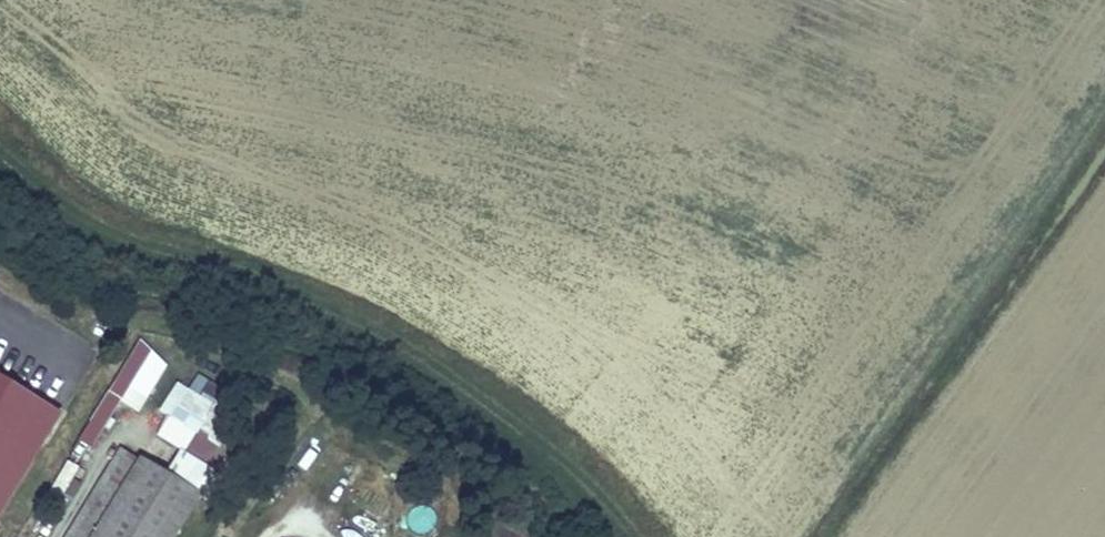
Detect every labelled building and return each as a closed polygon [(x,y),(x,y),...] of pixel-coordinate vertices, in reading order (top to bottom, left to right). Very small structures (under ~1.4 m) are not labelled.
[(77,437),(94,448),(122,403),(137,413),(170,361),(138,342),(77,437)] [(54,413),(0,380),(0,503),(54,413)] [(198,502),(116,452),(63,536),(176,536),(198,502)] [(424,536),(439,519),(421,504),(406,521),(424,536)]
